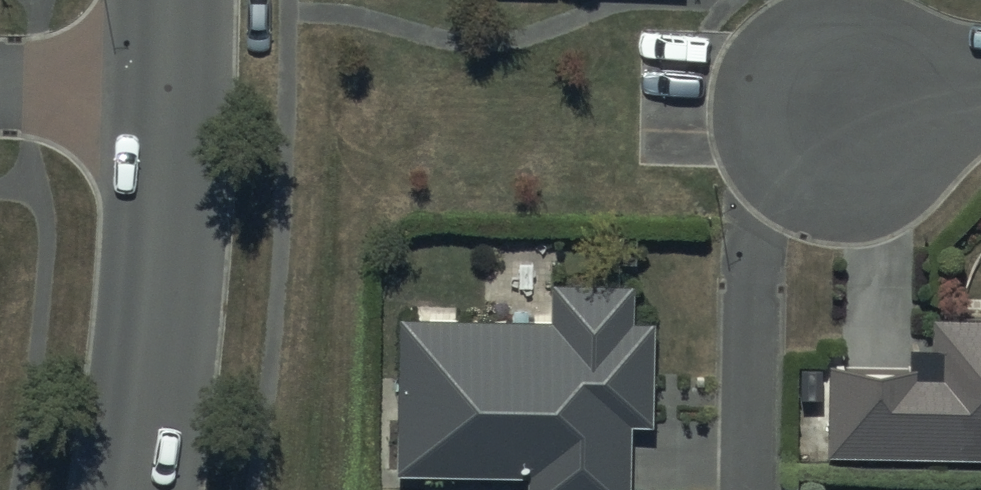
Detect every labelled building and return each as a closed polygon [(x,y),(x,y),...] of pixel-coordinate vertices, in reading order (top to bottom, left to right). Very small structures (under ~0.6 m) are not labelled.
[(391,471),(525,472),(525,489),(622,489),(623,422),(648,422),(648,320),(629,320),(629,283),(547,283),(547,322),(456,322),(456,306),(416,306),(416,317),(396,317),(391,471)] [(823,452),(980,456),(980,317),(928,316),(928,346),(906,346),(905,365),(824,364),(823,452)]
